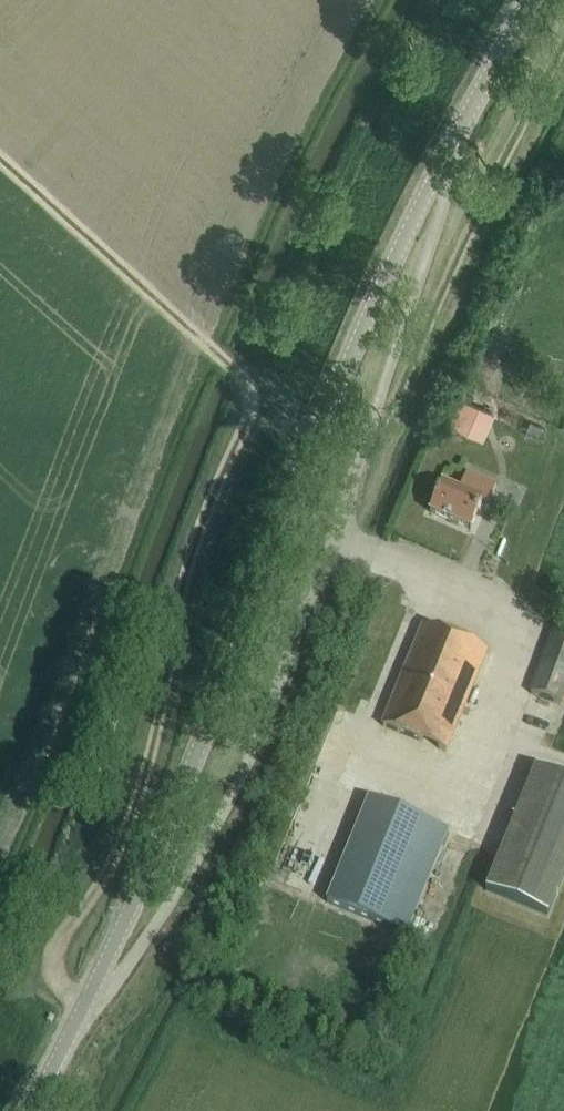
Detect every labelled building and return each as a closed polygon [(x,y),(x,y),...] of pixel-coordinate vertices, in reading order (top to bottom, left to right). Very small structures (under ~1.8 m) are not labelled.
[(519,389),(512,403),(529,412),(536,397),(519,389)] [(498,428),(510,400),(494,393),(482,421),(498,428)] [(478,405),(460,397),(449,423),(467,431),(478,405)] [(489,504),(496,487),(467,475),(460,491),(442,483),(430,512),(470,529),(482,501),(489,504)] [(446,752),(478,672),(487,651),(424,625),(382,726),(446,752)] [(563,698),(563,633),(554,630),(530,693),(561,705),(563,698)] [(563,873),(563,777),(536,766),(486,890),(548,915),(563,873)] [(450,831),(431,824),(369,798),(327,902),(407,935),(450,831)]
